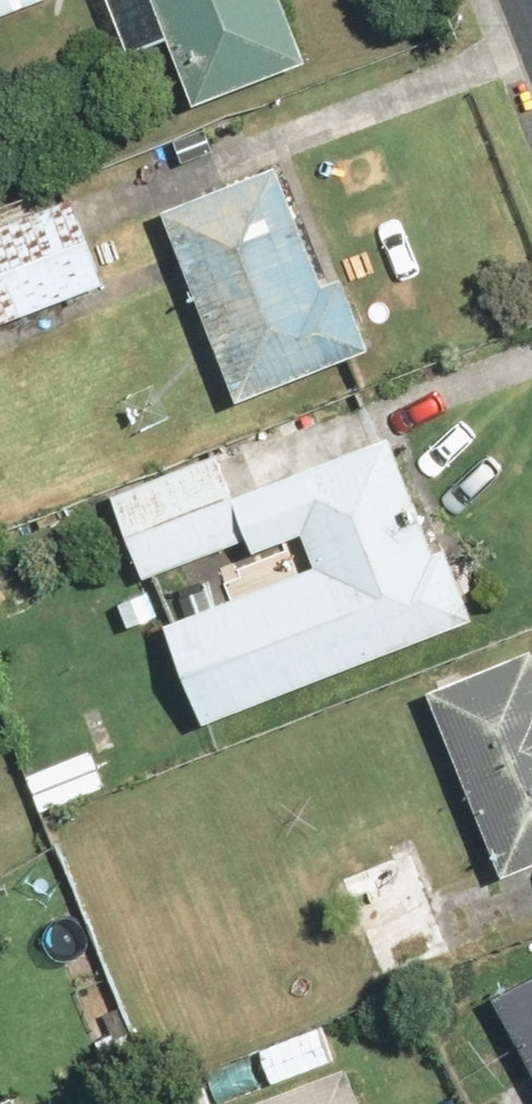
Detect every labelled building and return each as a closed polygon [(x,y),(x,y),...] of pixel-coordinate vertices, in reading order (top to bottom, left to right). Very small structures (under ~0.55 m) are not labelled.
[(50,0),(0,0),(0,20),(50,0)] [(213,103),(317,60),(292,0),(170,0),(213,103)] [(252,407),(366,362),(392,351),(362,275),(335,285),(287,167),(173,212),(252,407)] [(0,229),(0,322),(119,278),(89,196),(0,229)] [(183,629),(220,722),(486,617),(411,429),(250,494),(234,454),(126,497),(159,582),(265,540),(272,557),(318,539),(331,570),(183,629)] [(442,693),(514,873),(531,866),(531,657),(442,693)] [(460,962),(417,854),(346,882),(389,990),(460,962)] [(510,1000),(531,1039),(531,987),(510,1000)] [(361,1074),(285,1103),(373,1103),(361,1074)]
